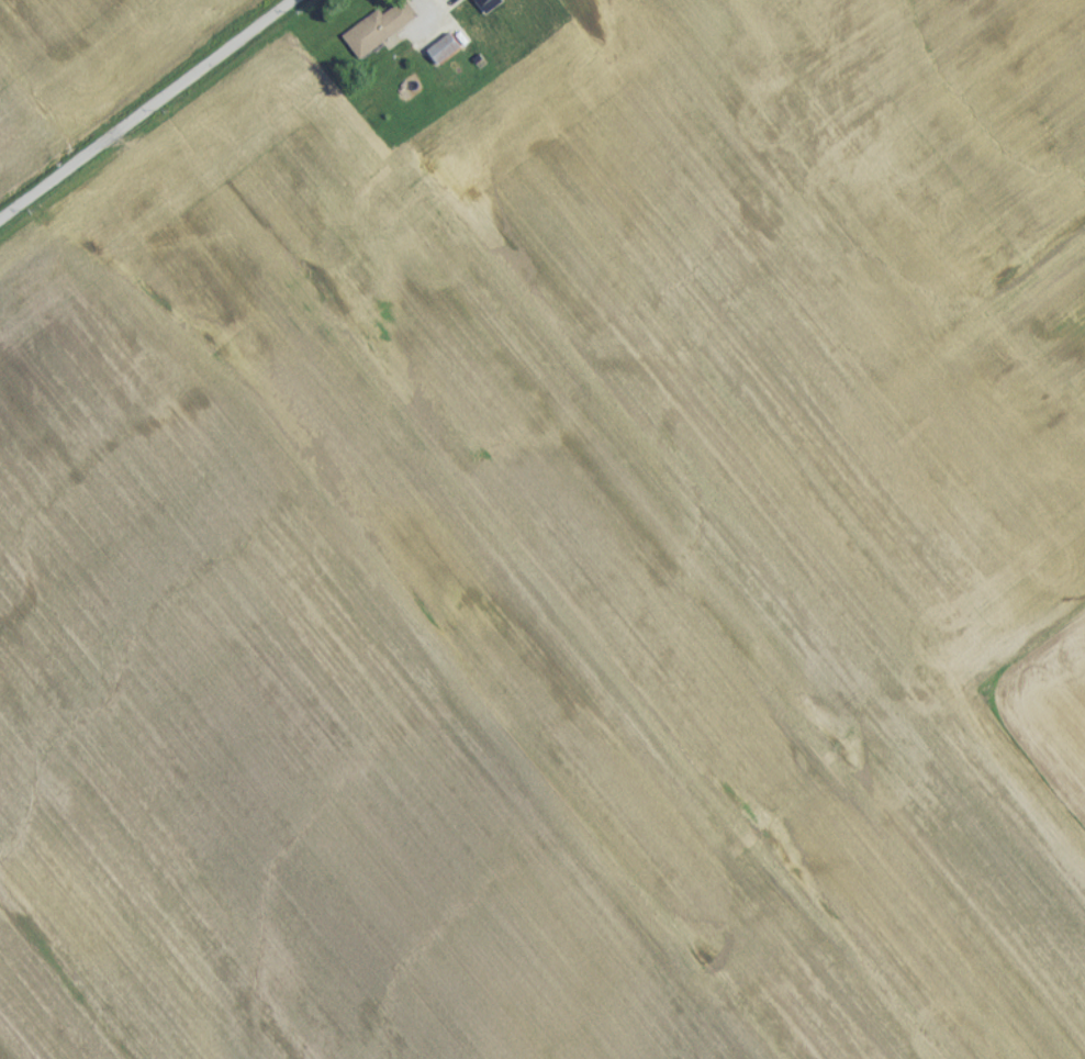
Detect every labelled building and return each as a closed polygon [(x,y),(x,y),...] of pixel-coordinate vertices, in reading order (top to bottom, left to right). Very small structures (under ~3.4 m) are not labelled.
[(381,16),(345,42),(363,67),(421,25),(407,6),(386,22),(381,16)]
